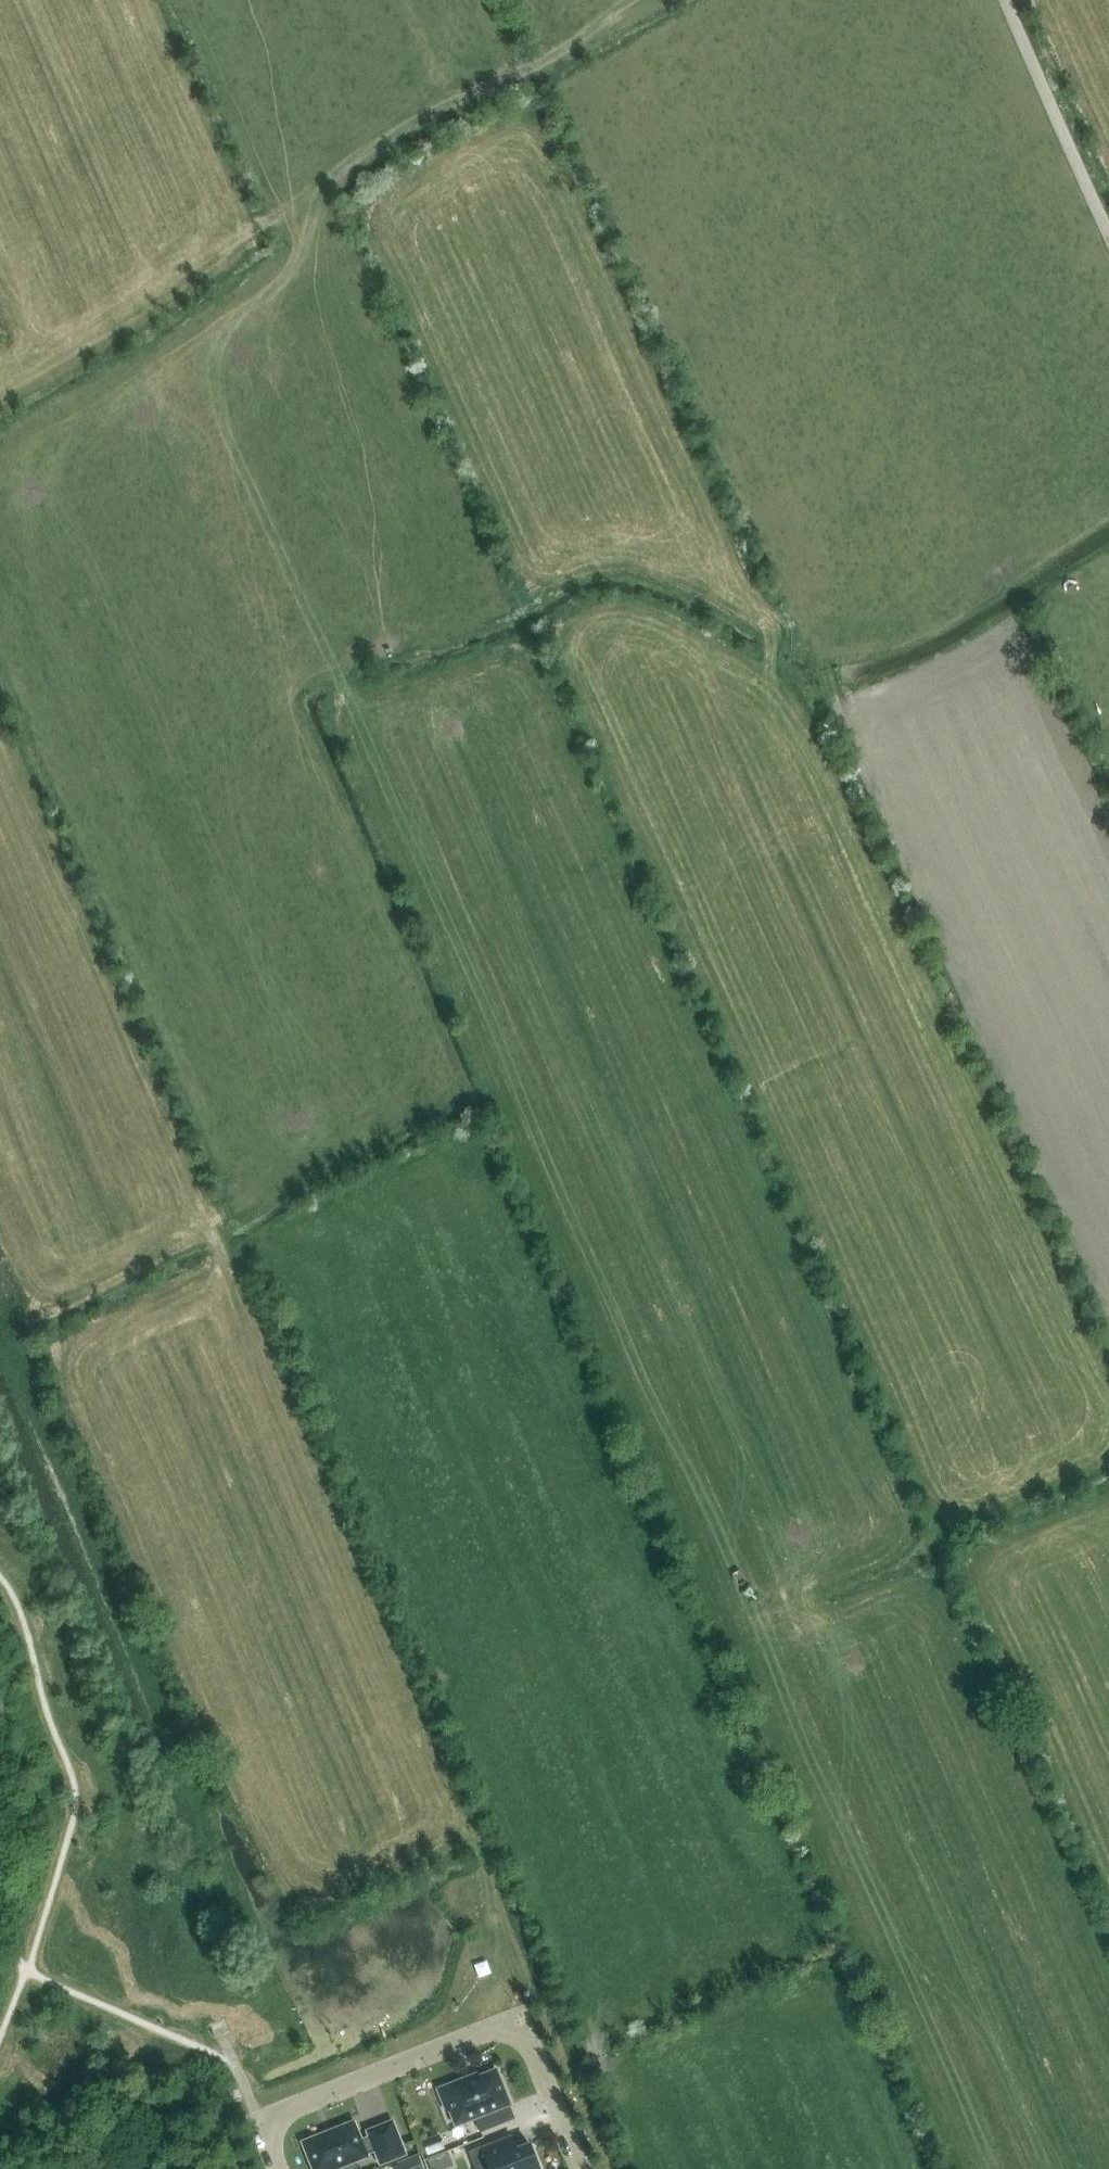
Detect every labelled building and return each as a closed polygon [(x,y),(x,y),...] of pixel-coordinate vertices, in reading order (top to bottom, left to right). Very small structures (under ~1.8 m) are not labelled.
[(503,2106),(510,2104),(496,2070),(466,2081),(465,2078),(438,2089),(447,2112),(450,2111),(456,2125),(475,2117),(481,2131),(509,2121),(503,2106)] [(323,2135),(304,2142),(315,2168),(331,2168),(366,2155),(366,2154),(376,2151),(381,2163),(405,2153),(392,2121),(368,2131),(370,2136),(360,2140),(353,2123),(334,2130),(334,2129),(332,2130),(333,2131),(325,2134),(325,2133),(323,2134),(323,2135)] [(439,2133),(422,2139),(427,2155),(445,2148),(439,2133)] [(529,2143),(515,2148),(510,2135),(468,2151),(475,2168),(540,2168),(529,2143)] [(396,2161),(399,2168),(424,2168),(418,2153),(396,2161)]
